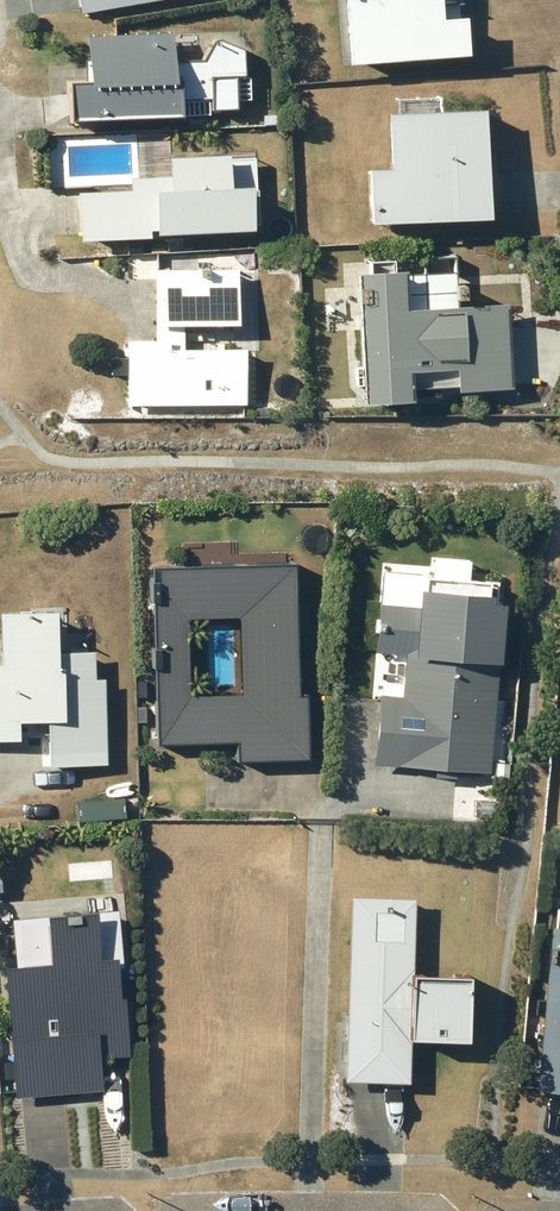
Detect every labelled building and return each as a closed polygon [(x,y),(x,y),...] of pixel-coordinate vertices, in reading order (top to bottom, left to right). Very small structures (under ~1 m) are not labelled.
[(86,12),(152,0),(84,0),(86,12)] [(350,55),(460,47),(458,20),(448,21),(447,2),(432,3),(432,0),(346,0),(350,55)] [(90,63),(91,79),(65,80),(67,118),(178,113),(178,112),(155,112),(154,98),(209,96),(209,107),(234,106),(233,74),(242,73),(242,53),(242,50),(242,49),(241,47),(240,46),(239,46),(222,39),(221,38),(218,37),(217,37),(216,37),(215,37),(214,37),(212,38),(211,39),(201,57),(155,59),(154,36),(111,38),(111,60),(86,62),(86,63),(90,63)] [(494,174),(497,174),(497,151),(492,151),(490,105),(391,109),(393,164),(373,165),(375,218),(495,213),(494,174)] [(133,186),(82,190),(85,236),(258,225),(255,182),(234,183),(232,151),(173,155),(175,174),(132,177),(133,186)] [(185,321),(240,320),(240,265),(157,266),(158,337),(128,337),(129,403),(246,401),(245,346),(185,346),(185,321)] [(409,267),(362,269),(369,401),(415,398),(413,368),(459,365),(461,389),(515,385),(510,301),(457,304),(455,267),(410,270),(409,267)] [(278,559),(138,563),(143,742),(222,739),(223,758),(293,756),(291,692),(282,692),(278,559)] [(368,679),(362,749),(476,758),(485,645),(490,645),(495,588),(481,587),(482,577),(410,572),(409,588),(366,585),(362,635),(393,637),(390,681),(368,679)] [(21,736),(21,718),(49,717),(51,763),(107,762),(105,675),(95,676),(94,650),(60,651),(59,609),(2,611),(4,662),(0,662),(0,736),(21,736)] [(359,669),(376,669),(376,650),(359,650),(359,669)] [(404,876),(335,874),(331,1063),(399,1065),(400,1019),(427,1020),(428,966),(401,966),(404,876)] [(31,959),(0,962),(0,1045),(5,1096),(66,1090),(62,1056),(118,1050),(112,994),(91,996),(81,901),(25,906),(31,959)] [(554,926),(539,1088),(559,1090),(559,927),(554,926)]
